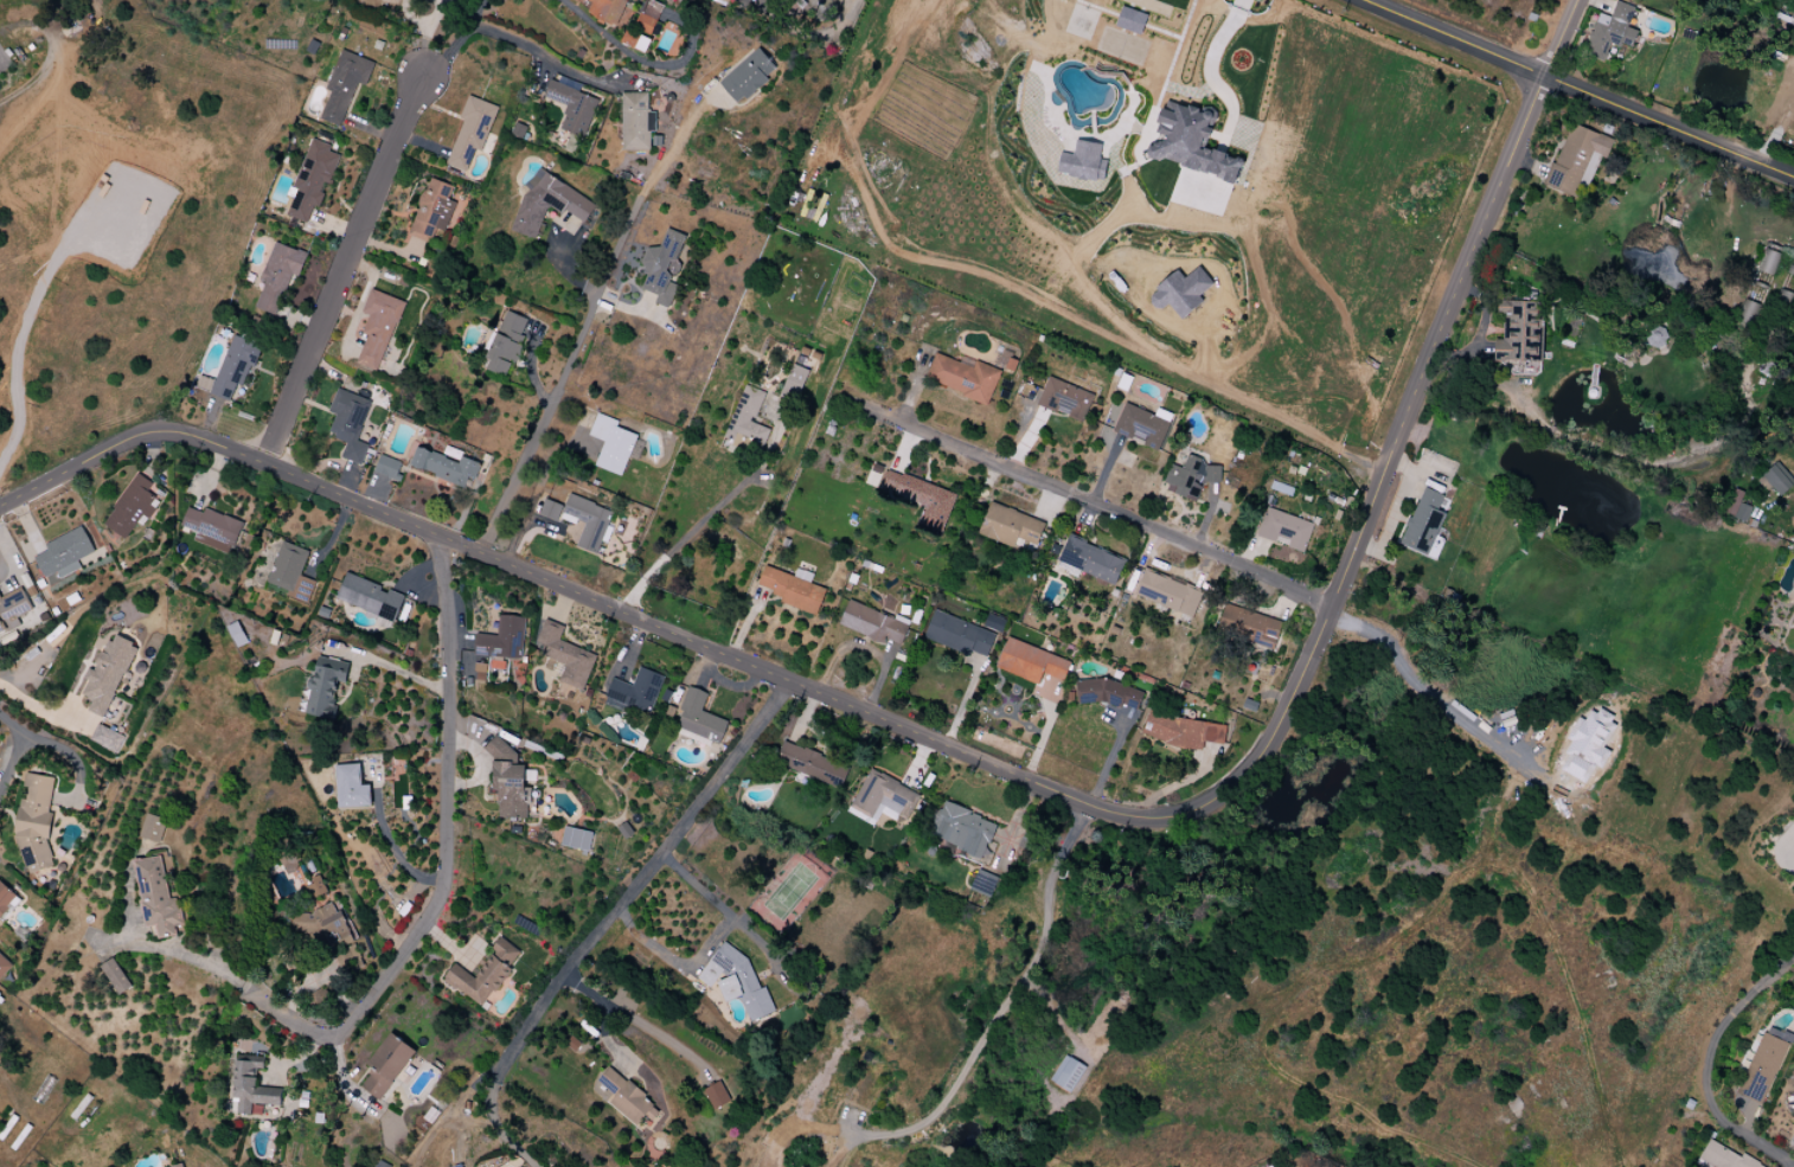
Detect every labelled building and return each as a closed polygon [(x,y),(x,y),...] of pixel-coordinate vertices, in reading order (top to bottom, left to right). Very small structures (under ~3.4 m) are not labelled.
[(592,2),(587,15),(619,28),(630,0),(586,0),(592,2)] [(650,0),(645,0),(634,28),(657,37),(662,24),(657,22),(663,5),(650,0)] [(1617,1),(1608,26),(1597,21),(1588,45),(1598,65),(1613,58),(1608,50),(1612,39),(1630,47),(1636,33),(1626,28),(1634,8),(1617,1)] [(1141,35),(1148,15),(1121,6),(1115,26),(1141,35)] [(645,52),(650,38),(626,30),(621,43),(645,52)] [(739,105),(777,69),(757,47),(719,84),(739,105)] [(356,83),(367,86),(375,62),(340,50),(327,90),(330,91),(320,120),(341,127),(356,83)] [(597,98),(549,82),(544,98),(567,105),(559,129),(584,138),(597,98)] [(647,92),(621,93),(622,151),(650,150),(650,132),(656,132),(655,112),(648,112),(647,92)] [(497,105),(467,96),(460,119),(462,119),(448,165),(467,171),(474,149),(482,152),(497,105)] [(1172,100),(1157,142),(1148,147),(1147,150),(1151,159),(1155,160),(1164,156),(1238,182),(1243,169),(1247,167),(1248,163),(1247,160),(1242,158),(1238,160),(1224,155),(1203,148),(1206,137),(1211,139),(1215,128),(1210,127),(1211,126),(1212,126),(1217,118),(1216,110),(1210,105),(1200,105),(1199,108),(1172,100)] [(1572,123),(1556,163),(1552,162),(1543,185),(1576,198),(1594,153),(1603,156),(1609,139),(1572,123)] [(293,188),(296,189),(287,216),(307,223),(313,206),(319,208),(324,194),(320,192),(323,182),(329,185),(339,156),(328,152),(330,145),(310,138),(293,188)] [(1076,140),(1104,146),(1102,160),(1108,161),(1104,181),(1096,179),(1095,184),(1075,179),(1075,177),(1055,173),(1059,152),(1074,154),(1076,140)] [(512,231),(536,239),(546,208),(587,221),(596,196),(530,175),(512,231)] [(455,202),(448,200),(452,186),(428,178),(408,236),(430,243),(435,229),(444,232),(455,202)] [(259,281),(263,283),(254,308),(275,315),(289,274),(298,277),(307,254),(273,242),(259,281)] [(1782,249),(1766,243),(1756,270),(1773,276),(1782,249)] [(1204,265),(1187,277),(1183,271),(1158,290),(1160,294),(1154,299),(1154,306),(1159,310),(1165,310),(1171,307),(1183,322),(1207,302),(1204,299),(1219,287),(1204,265)] [(404,302),(370,289),(362,312),(369,315),(362,334),(367,336),(357,364),(378,371),(404,302)] [(1499,299),(1498,315),(1505,315),(1504,340),(1497,340),(1497,361),(1540,364),(1543,300),(1499,299)] [(508,378),(530,320),(505,311),(486,359),(490,360),(486,370),(508,378)] [(258,344),(229,336),(212,396),(230,401),(235,384),(246,387),(258,344)] [(937,353),(927,379),(963,393),(963,396),(988,406),(1002,372),(978,361),(974,368),(937,353)] [(809,371),(792,364),(780,393),(797,400),(809,371)] [(1123,373),(1135,378),(1128,392),(1117,387),(1123,373)] [(1050,377),(1037,405),(1056,413),(1057,411),(1070,416),(1069,418),(1082,424),(1094,396),(1050,377)] [(747,385),(722,447),(757,462),(770,429),(755,423),(767,393),(747,385)] [(371,401),(337,389),(328,412),(335,414),(328,435),(346,441),(340,458),(361,465),(368,445),(357,441),(371,401)] [(1127,404),(1114,431),(1133,440),(1134,437),(1146,442),(1145,444),(1160,451),(1172,424),(1127,404)] [(622,476),(637,435),(616,427),(618,421),(597,413),(588,436),(604,441),(595,466),(622,476)] [(460,457),(459,461),(415,448),(409,468),(465,485),(467,477),(474,480),(480,463),(460,457)] [(1188,454),(1183,468),(1172,463),(1165,483),(1171,486),(1168,490),(1197,502),(1203,487),(1207,482),(1223,482),(1223,467),(1206,467),(1203,460),(1188,454)] [(403,462),(380,455),(374,474),(398,480),(403,462)] [(1779,497),(1793,483),(1793,482),(1776,462),(1761,476),(1779,497)] [(103,525),(125,539),(141,515),(147,519),(158,502),(146,494),(153,483),(136,473),(103,525)] [(904,474),(896,495),(924,507),(916,528),(941,538),(957,495),(904,474)] [(1425,487),(1399,544),(1427,556),(1446,514),(1437,511),(1444,495),(1425,487)] [(1743,492),(1732,489),(1725,516),(1747,522),(1751,506),(1740,503),(1743,492)] [(597,554),(612,509),(568,495),(560,518),(583,525),(576,547),(597,554)] [(557,521),(562,505),(544,499),(539,514),(557,521)] [(991,502),(979,534),(1033,557),(1046,524),(991,502)] [(181,527),(196,532),(193,541),(231,554),(242,522),(204,508),(203,513),(187,507),(181,527)] [(1268,507),(1257,537),(1305,553),(1315,525),(1268,507)] [(94,552),(82,527),(45,544),(48,551),(34,557),(44,578),(58,571),(61,578),(81,568),(77,560),(94,552)] [(1071,534),(1058,563),(1116,588),(1129,559),(1071,534)] [(266,582),(292,592),(309,552),(283,541),(266,582)] [(767,565),(758,585),(774,591),(773,596),(781,599),(780,604),(818,618),(829,589),(767,565)] [(1145,570),(1134,596),(1193,620),(1204,594),(1145,570)] [(335,600),(394,623),(404,597),(381,588),(382,587),(346,572),(335,600)] [(0,597),(0,596),(0,634),(6,631),(3,625),(34,611),(23,587),(0,597)] [(850,598),(838,624),(897,652),(909,626),(850,598)] [(1225,604),(1217,631),(1261,646),(1264,637),(1279,641),(1283,623),(1225,604)] [(935,609),(922,637),(969,658),(972,652),(987,658),(997,635),(935,609)] [(474,656),(522,659),(524,617),(498,615),(497,635),(475,634),(474,656)] [(539,655),(565,664),(559,682),(583,691),(596,654),(559,641),(564,626),(544,619),(535,643),(542,646),(539,655)] [(248,643),(237,621),(226,627),(236,648),(248,643)] [(104,718),(137,645),(110,634),(89,681),(88,681),(82,696),(92,701),(88,711),(104,718)] [(1008,636),(995,668),(1038,685),(1043,673),(1064,681),(1071,662),(1008,636)] [(303,713),(327,719),(335,681),(345,683),(349,664),(319,657),(314,679),(311,678),(303,713)] [(664,676),(639,667),(632,686),(612,678),(604,697),(649,715),(664,676)] [(1076,681),(1081,705),(1101,703),(1122,710),(1123,705),(1136,710),(1145,693),(1106,678),(1076,681)] [(719,744),(728,722),(701,712),(708,693),(688,686),(678,711),(681,713),(676,728),(719,744)] [(1152,707),(1142,733),(1181,749),(1204,750),(1205,742),(1223,745),(1226,726),(1175,718),(1152,707)] [(1584,783),(1595,764),(1601,768),(1609,753),(1603,749),(1617,721),(1591,707),(1584,720),(1578,717),(1566,739),(1571,741),(1565,754),(1568,755),(1560,770),(1584,783)] [(89,741),(116,753),(124,736),(97,724),(89,741)] [(774,763),(836,788),(845,766),(783,741),(774,763)] [(498,818),(529,818),(529,788),(524,788),(524,765),(515,765),(515,744),(490,744),(490,753),(493,753),(492,790),(498,790),(498,818)] [(337,808),(371,807),(370,785),(361,785),(360,765),(336,765),(337,808)] [(918,795),(872,768),(849,806),(871,819),(880,804),(904,818),(918,795)] [(54,778),(26,773),(24,784),(28,798),(20,800),(15,832),(27,874),(52,867),(53,861),(48,843),(52,817),(49,809),(54,778)] [(995,820),(941,803),(930,839),(984,856),(995,820)] [(139,837),(160,843),(167,819),(146,813),(139,837)] [(560,845),(588,852),(593,833),(565,826),(560,845)] [(157,939),(176,936),(175,926),(182,925),(178,898),(168,900),(162,857),(135,860),(145,927),(155,926),(157,939)] [(970,888),(990,896),(998,877),(977,870),(970,888)] [(309,879),(315,897),(326,894),(321,875),(309,879)] [(0,881),(0,915),(17,897),(0,881)] [(357,938),(342,909),(336,912),(331,902),(306,915),(326,954),(357,938)] [(474,977),(454,963),(442,981),(486,1010),(492,1001),(490,999),(522,951),(501,937),(474,977)] [(748,959),(722,941),(696,979),(709,988),(717,976),(724,973),(726,978),(717,982),(724,1003),(739,997),(749,1022),(775,1012),(767,992),(758,985),(748,959)] [(0,954),(0,979),(12,966),(0,954)] [(101,965),(118,996),(131,988),(114,958),(101,965)] [(1738,1093),(1763,1104),(1791,1035),(1766,1025),(1738,1093)] [(416,1050),(390,1033),(367,1065),(373,1069),(360,1087),(380,1101),(416,1050)] [(1086,1067),(1065,1055),(1049,1081),(1070,1093),(1086,1067)] [(260,1063),(236,1061),(233,1098),(238,1099),(237,1114),(262,1116),(263,1105),(280,1106),(281,1089),(259,1087),(260,1063)] [(596,1082),(611,1094),(605,1102),(641,1131),(660,1109),(608,1067),(596,1082)] [(730,1103),(720,1081),(703,1089),(713,1111),(730,1103)] [(1741,1154),(1740,1156),(1708,1140),(1695,1165),(1698,1166),(1765,1166),(1741,1154)]
